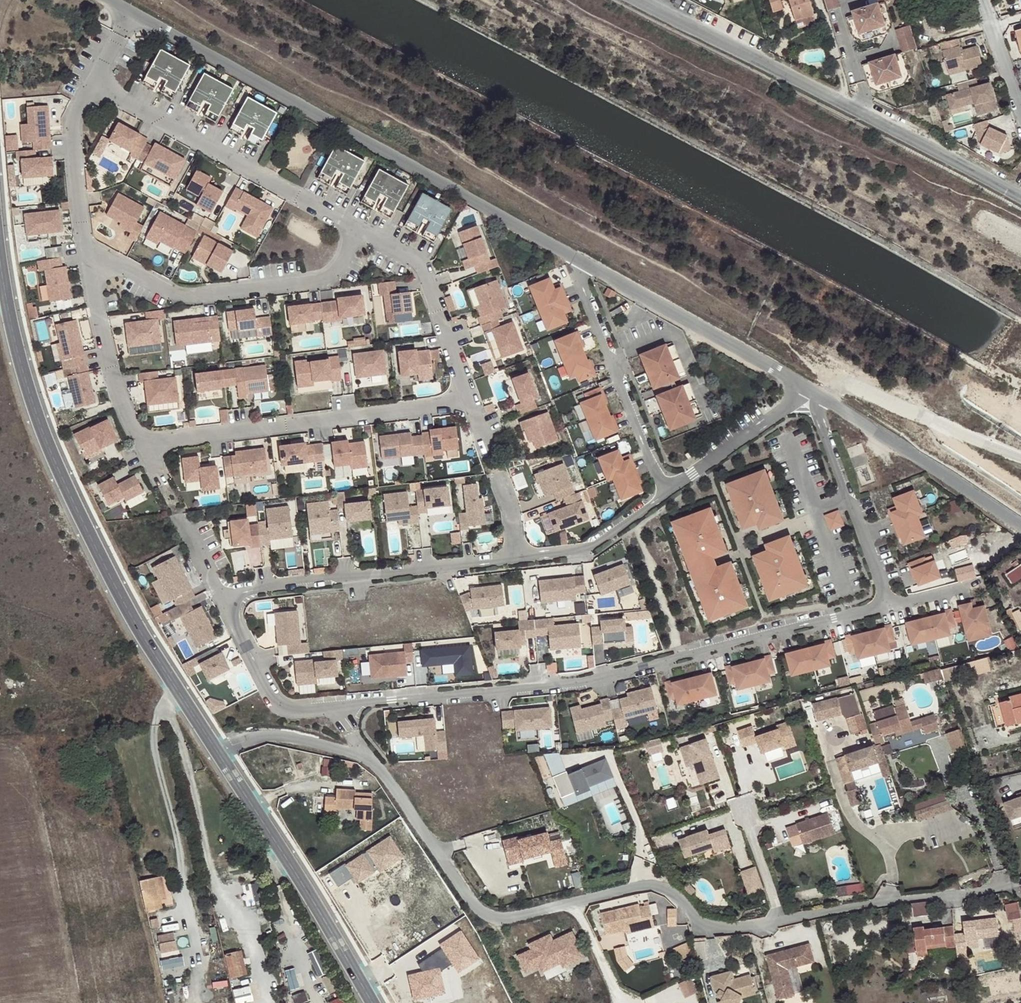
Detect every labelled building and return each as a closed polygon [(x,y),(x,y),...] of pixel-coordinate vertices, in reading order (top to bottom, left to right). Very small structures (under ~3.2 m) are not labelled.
[(773,10),(783,7),(781,0),(770,0),(773,10)] [(815,14),(810,0),(790,0),(797,20),(815,14)] [(829,11),(842,7),(840,0),(826,0),(829,11)] [(880,4),(870,7),(873,18),(867,20),(864,9),(853,12),(855,15),(847,17),(853,37),(857,39),(860,38),(859,35),(893,25),(887,2),(893,0),(879,0),(880,4)] [(870,7),(864,9),(867,20),(873,18),(870,7)] [(817,22),(815,14),(797,20),(799,28),(817,22)] [(888,34),(893,25),(859,35),(860,38),(857,39),(861,42),(888,34)] [(911,26),(896,31),(903,53),(918,49),(911,26)] [(958,39),(941,44),(948,70),(965,66),(966,70),(982,66),(977,46),(961,51),(958,39)] [(175,92),(190,65),(160,49),(145,76),(157,82),(161,74),(168,78),(163,86),(175,92)] [(909,76),(903,53),(885,58),(888,69),(882,71),(879,60),(862,65),(868,88),(909,76)] [(888,69),(885,58),(879,60),(882,71),(888,69)] [(965,66),(948,70),(949,75),(966,70),(965,66)] [(233,89),(203,72),(188,100),(200,106),(205,98),(211,101),(207,110),(218,116),(233,89)] [(153,88),(157,82),(145,76),(142,82),(153,88)] [(904,85),(909,76),(868,88),(877,93),(904,85)] [(977,116),(997,110),(989,84),(981,86),(982,88),(978,89),(978,87),(975,79),(956,84),(958,92),(946,96),(950,110),(962,107),(974,104),(977,116)] [(172,98),(175,92),(163,86),(160,92),(172,98)] [(262,140),(277,113),(247,96),(232,124),(243,130),(248,121),(255,125),(250,134),(262,140)] [(188,100),(185,106),(197,112),(200,106),(188,100)] [(35,149),(51,148),(50,135),(49,130),(47,130),(47,125),(49,125),(47,105),(27,106),(28,123),(29,142),(33,141),(34,149),(35,149)] [(962,107),(950,110),(951,115),(964,112),(962,107)] [(207,110),(203,116),(215,122),(218,116),(207,110)] [(989,127),(987,120),(974,123),(980,143),(998,153),(1011,149),(1007,136),(989,127)] [(22,142),(29,142),(28,123),(20,124),(22,142)] [(145,143),(148,139),(138,133),(133,131),(131,133),(128,132),(129,129),(118,123),(109,139),(131,151),(129,154),(130,155),(137,159),(137,158),(145,143)] [(243,130),(232,124),(229,130),(240,136),(243,130)] [(18,148),(17,134),(6,134),(7,149),(18,148)] [(258,146),(262,140),(250,134),(247,140),(258,146)] [(99,157),(109,139),(101,135),(91,152),(99,157)] [(174,178),(185,159),(171,152),(170,155),(165,152),(166,149),(159,145),(155,143),(152,147),(145,143),(137,158),(174,178)] [(349,188),(364,160),(335,144),(320,172),(331,178),(336,170),(342,173),(338,182),(349,188)] [(52,156),(36,158),(35,149),(34,149),(16,151),(17,160),(21,159),(23,177),(43,176),(42,168),(52,167),(52,162),(52,156)] [(48,175),(53,175),(52,167),(42,168),(43,176),(48,175)] [(393,212),(408,184),(378,168),(363,196),(375,202),(379,193),(386,197),(381,205),(393,212)] [(211,212),(223,191),(208,183),(209,181),(204,178),(206,174),(196,169),(186,189),(200,196),(197,203),(196,204),(211,212)] [(328,184),(331,178),(320,172),(316,177),(328,184)] [(334,187),(346,194),(349,188),(338,182),(334,187)] [(260,200),(235,187),(225,205),(234,210),(235,208),(238,201),(251,208),(247,215),(240,227),(257,236),(273,207),(263,202),(261,205),(258,203),(260,200)] [(135,240),(143,226),(136,222),(144,207),(118,192),(106,214),(120,222),(132,228),(130,231),(128,236),(135,240)] [(436,235),(451,208),(421,192),(407,219),(418,226),(423,217),(429,221),(425,229),(436,235)] [(371,208),(375,202),(363,196),(360,201),(371,208)] [(238,201),(235,208),(247,215),(251,208),(238,201)] [(390,218),(393,212),(381,205),(378,211),(390,218)] [(62,230),(59,209),(25,213),(27,234),(48,232),(62,230)] [(185,253),(197,231),(159,211),(147,234),(159,240),(172,248),(173,246),(185,253)] [(415,231),(418,226),(407,219),(403,225),(415,231)] [(130,231),(132,228),(120,222),(119,225),(130,231)] [(474,264),(477,273),(499,265),(495,257),(488,260),(476,225),(458,231),(468,258),(472,257),(474,264)] [(433,241),(436,235),(425,229),(421,235),(433,241)] [(157,244),(159,240),(147,234),(145,237),(157,244)] [(203,234),(193,253),(208,261),(206,263),(206,264),(221,272),(233,251),(203,234)] [(45,248),(47,259),(60,256),(63,256),(62,245),(45,248)] [(193,253),(192,256),(206,264),(206,263),(208,261),(193,253)] [(62,266),(60,256),(47,259),(37,260),(39,271),(44,270),(49,301),(70,297),(68,287),(65,288),(64,282),(68,281),(66,269),(65,265),(62,266)] [(465,268),(474,264),(472,257),(468,258),(462,260),(465,268)] [(496,279),(473,287),(480,304),(483,314),(480,315),(477,316),(481,324),(482,324),(497,318),(502,316),(500,309),(506,306),(496,279)] [(395,293),(394,280),(378,282),(380,295),(383,295),(385,311),(393,310),(393,314),(411,311),(410,298),(406,299),(405,291),(395,293)] [(531,288),(539,309),(566,299),(562,289),(554,292),(552,289),(549,281),(531,288)] [(337,300),(320,302),(322,318),(323,321),(340,319),(340,316),(364,313),(362,295),(347,296),(348,299),(344,299),(343,297),(337,297),(337,300)] [(566,299),(539,309),(548,330),(566,323),(563,315),(561,311),(569,308),(566,299)] [(322,318),(320,302),(288,306),(290,324),(313,321),(313,319),(322,318)] [(157,319),(165,318),(164,309),(145,311),(146,320),(125,322),(126,333),(128,332),(129,336),(127,336),(128,346),(160,342),(157,319)] [(263,335),(272,333),(269,316),(255,318),(254,310),(249,311),(249,309),(226,311),(229,329),(237,328),(238,330),(256,328),(262,327),(263,335)] [(220,340),(217,315),(207,316),(207,321),(194,322),(193,318),(173,320),(176,345),(186,344),(210,341),(220,340)] [(497,318),(482,324),(485,332),(492,329),(501,356),(522,349),(512,321),(499,326),(497,318)] [(70,366),(86,363),(83,351),(75,319),(55,324),(60,342),(64,359),(61,359),(63,368),(70,366)] [(38,323),(41,341),(51,340),(49,321),(38,323)] [(315,329),(315,322),(296,323),(297,330),(315,329)] [(565,363),(583,356),(581,348),(578,342),(581,341),(578,334),(556,342),(565,363)] [(212,350),(210,341),(186,344),(187,353),(212,350)] [(664,345),(644,354),(650,370),(657,387),(685,376),(673,345),(665,348),(664,345)] [(415,349),(398,351),(401,375),(418,373),(418,376),(432,374),(429,349),(426,349),(420,350),(421,353),(416,354),(415,351),(415,349)] [(383,350),(353,353),(356,377),(386,373),(383,350)] [(646,372),(650,370),(644,354),(639,356),(646,372)] [(341,379),(338,355),(328,356),(328,359),(307,362),(306,359),(294,361),(297,386),(309,385),(309,381),(313,380),(331,378),(331,380),(341,379)] [(565,363),(564,364),(570,378),(577,375),(580,382),(595,376),(592,369),(590,370),(587,363),(587,362),(586,362),(583,356),(565,363)] [(483,363),(487,374),(494,371),(490,360),(483,363)] [(88,372),(86,363),(70,366),(72,374),(68,375),(75,407),(95,402),(92,392),(90,393),(89,387),(91,386),(88,372)] [(269,390),(265,364),(234,368),(237,384),(238,398),(247,397),(246,393),(269,390)] [(237,384),(234,368),(194,373),(197,391),(221,388),(221,386),(220,378),(227,378),(228,385),(237,384)] [(157,370),(139,372),(140,381),(144,381),(149,380),(150,386),(145,387),(148,404),(178,400),(175,377),(158,378),(157,370)] [(653,389),(657,387),(650,370),(646,372),(653,389)] [(519,413),(536,407),(533,398),(537,397),(528,372),(512,378),(520,402),(515,404),(516,404),(519,413)] [(667,411),(674,428),(695,419),(694,417),(701,414),(688,383),(660,395),(667,411)] [(587,419),(607,411),(604,404),(601,397),(603,396),(601,389),(586,395),(588,402),(581,404),(587,419)] [(663,413),(667,411),(660,395),(656,397),(663,413)] [(483,406),(485,412),(495,408),(492,402),(483,406)] [(547,411),(519,421),(522,429),(524,428),(528,427),(532,440),(535,447),(557,439),(547,411)] [(610,419),(607,411),(587,419),(596,440),(618,431),(614,424),(612,425),(610,419)] [(670,430),(674,428),(667,411),(663,413),(670,430)] [(116,440),(107,419),(91,427),(90,426),(73,434),(82,452),(98,444),(100,448),(100,447),(116,440)] [(429,431),(421,432),(421,434),(424,453),(424,455),(432,454),(432,450),(442,449),(458,447),(456,426),(447,427),(447,429),(441,430),(441,428),(434,429),(429,429),(429,431)] [(532,440),(528,427),(524,428),(529,442),(532,440)] [(424,453),(421,434),(411,435),(410,432),(379,436),(382,458),(424,453)] [(335,441),(331,441),(333,465),(350,464),(351,468),(359,467),(359,463),(367,462),(364,441),(352,442),(352,445),(348,445),(348,443),(348,439),(335,441)] [(305,442),(279,445),(282,465),(307,461),(307,458),(314,457),(314,460),(324,459),(322,443),(309,444),(305,445),(305,442)] [(98,444),(82,452),(84,456),(100,448),(98,444)] [(235,455),(223,456),(225,476),(233,475),(234,475),(232,465),(239,464),(240,474),(253,472),(267,471),(264,447),(241,450),(241,454),(235,455)] [(692,449),(685,454),(688,459),(695,453),(692,449)] [(599,459),(608,480),(613,478),(634,470),(631,460),(622,463),(621,460),(618,452),(599,459)] [(204,489),(221,487),(219,465),(202,467),(202,463),(199,463),(198,455),(184,457),(187,481),(203,479),(204,488),(204,489)] [(564,495),(575,492),(566,460),(536,468),(539,476),(539,477),(541,476),(545,475),(549,490),(554,489),(556,497),(564,495)] [(232,465),(234,475),(240,474),(239,464),(232,465)] [(634,470),(613,478),(621,499),(640,491),(637,484),(635,478),(638,477),(635,469),(634,470)] [(727,485),(743,527),(758,522),(765,519),(767,525),(782,520),(764,471),(727,485)] [(133,480),(131,476),(117,483),(113,476),(97,484),(108,504),(123,496),(125,500),(143,491),(136,478),(133,480)] [(477,481),(463,483),(467,510),(459,511),(461,529),(469,527),(469,524),(486,522),(482,496),(479,496),(477,481)] [(448,485),(416,489),(417,504),(418,511),(427,510),(427,506),(450,503),(448,485)] [(418,511),(417,504),(409,505),(407,490),(384,493),(387,520),(398,518),(410,517),(411,521),(420,520),(418,511)] [(336,492),(338,508),(346,507),(346,503),(345,491),(336,492)] [(586,518),(579,491),(575,492),(564,495),(566,504),(562,505),(563,508),(557,509),(557,506),(547,509),(552,527),(586,518)] [(895,523),(915,515),(921,513),(913,492),(895,499),(898,507),(899,510),(891,514),(895,523)] [(310,533),(340,530),(338,509),(330,510),(329,500),(307,503),(309,521),(312,520),(312,526),(310,526),(310,533)] [(370,501),(349,503),(350,510),(346,511),(347,521),(372,518),(370,501)] [(259,529),(261,545),(271,544),(270,540),(270,537),(274,536),(274,539),(293,537),(290,506),(267,509),(269,528),(259,529)] [(710,509),(673,523),(691,570),(714,562),(712,557),(726,552),(710,509)] [(845,524),(840,510),(827,514),(832,528),(845,524)] [(895,523),(894,523),(897,531),(899,530),(902,536),(905,544),(923,536),(915,515),(895,523)] [(926,532),(932,530),(926,515),(921,516),(926,532)] [(767,525),(765,519),(758,522),(760,528),(767,525)] [(259,522),(230,525),(232,548),(261,545),(259,529),(259,522)] [(768,551),(754,556),(770,599),(807,585),(789,537),(774,543),(776,548),(768,551)] [(768,551),(776,548),(774,543),(766,545),(768,551)] [(288,547),(290,565),(304,563),(302,546),(288,547)] [(164,553),(149,561),(151,566),(166,557),(164,553)] [(191,590),(192,590),(175,557),(172,558),(180,574),(178,575),(180,580),(183,579),(189,591),(191,590)] [(180,574),(172,558),(153,568),(159,579),(170,601),(174,599),(177,606),(188,600),(195,597),(191,590),(189,591),(183,579),(180,580),(178,575),(180,574)] [(924,558),(909,564),(912,571),(914,570),(916,577),(919,584),(939,577),(934,562),(926,565),(924,558)] [(691,570),(709,620),(746,606),(730,563),(716,569),(714,562),(691,570)] [(960,581),(978,576),(975,563),(956,568),(960,581)] [(601,595),(631,584),(624,564),(594,575),(601,595)] [(1007,573),(1013,583),(1020,578),(1020,564),(1007,573)] [(586,592),(584,575),(564,578),(564,582),(560,582),(559,579),(539,581),(542,603),(547,602),(572,599),(577,598),(576,593),(586,592)] [(498,607),(505,606),(503,586),(471,589),(471,593),(460,597),(466,612),(473,609),(475,609),(498,607)] [(168,611),(166,612),(171,622),(180,617),(188,632),(196,648),(217,638),(210,624),(207,625),(205,620),(207,619),(201,607),(193,610),(188,600),(177,606),(168,611)] [(969,602),(959,605),(966,632),(988,627),(983,608),(974,610),(971,611),(969,602)] [(1020,629),(1020,608),(1010,612),(1018,631),(1020,629)] [(310,652),(309,642),(301,643),(298,610),(275,612),(277,631),(280,631),(280,635),(277,635),(278,645),(288,644),(289,654),(302,653),(310,652)] [(933,638),(933,639),(949,635),(947,628),(954,626),(950,610),(942,612),(943,614),(936,616),(928,618),(929,619),(933,638)] [(555,625),(554,617),(535,619),(537,635),(550,634),(551,647),(555,646),(556,649),(568,648),(582,646),(580,623),(555,625)] [(603,632),(604,642),(635,639),(633,626),(625,627),(624,618),(602,621),(602,626),(592,627),(592,633),(603,632)] [(526,637),(537,637),(537,635),(535,619),(528,620),(519,621),(520,630),(496,632),(498,649),(521,647),(521,638),(526,637)] [(933,638),(929,619),(921,620),(914,622),(913,619),(906,621),(911,644),(933,638)] [(869,633),(874,654),(889,650),(887,642),(894,641),(890,625),(883,627),(883,629),(876,631),(869,633)] [(592,633),(593,643),(604,642),(603,632),(592,633)] [(854,634),(846,636),(850,652),(857,650),(859,658),(874,654),(869,633),(861,635),(854,637),(854,634)] [(814,668),(814,669),(829,665),(827,658),(834,656),(830,640),(823,642),(823,644),(816,646),(809,648),(809,649),(814,668)] [(344,659),(343,649),(324,651),(325,661),(316,662),(315,659),(295,661),(297,684),(318,682),(317,677),(338,676),(337,660),(344,659)] [(814,668),(809,649),(802,651),(794,653),(794,650),(786,652),(792,674),(814,668)] [(472,650),(423,654),(424,669),(457,666),(458,677),(475,676),(472,650)] [(405,652),(368,655),(370,681),(408,677),(405,652)] [(209,680),(230,669),(225,659),(223,659),(220,654),(200,664),(209,680)] [(756,662),(749,663),(754,684),(769,681),(767,673),(774,671),(770,656),(763,658),(764,660),(756,662)] [(862,665),(877,663),(876,656),(861,658),(862,665)] [(990,657),(967,661),(969,675),(992,671),(990,657)] [(754,684),(749,663),(742,665),(734,667),(734,665),(727,667),(731,682),(737,681),(739,688),(754,684)] [(927,683),(944,677),(940,667),(923,673),(927,683)] [(952,667),(943,668),(944,679),(953,678),(952,667)] [(689,680),(694,699),(716,694),(710,671),(703,673),(704,676),(697,678),(689,680)] [(680,704),(695,700),(694,699),(689,680),(689,679),(682,681),(675,683),(674,681),(667,682),(671,698),(678,696),(680,704)] [(622,707),(612,710),(614,718),(617,728),(626,725),(624,718),(648,712),(658,709),(652,686),(633,691),(633,695),(628,696),(620,698),(622,707)] [(1017,724),(1016,720),(1020,719),(1020,694),(1009,698),(1009,700),(1000,702),(1007,726),(1017,724)] [(854,695),(812,709),(817,725),(842,717),(846,720),(861,715),(854,695)] [(606,720),(614,718),(612,710),(609,697),(601,700),(601,703),(582,708),(571,711),(577,732),(592,728),(607,725),(606,720)] [(896,716),(876,723),(879,731),(881,736),(883,736),(895,732),(903,729),(901,726),(911,723),(911,721),(905,705),(894,708),(896,716)] [(525,710),(502,713),(503,729),(516,728),(517,731),(539,729),(552,728),(550,708),(530,710),(531,713),(526,714),(525,710)] [(934,712),(920,717),(923,726),(925,732),(939,727),(934,712)] [(846,720),(851,735),(860,732),(866,730),(861,715),(846,720)] [(920,717),(911,721),(911,723),(901,726),(903,729),(895,732),(896,735),(923,726),(920,717)] [(436,732),(435,721),(430,722),(430,719),(398,722),(400,737),(416,736),(425,735),(426,751),(438,750),(438,752),(448,751),(446,731),(436,732)] [(390,721),(391,738),(398,737),(397,721),(390,721)] [(794,738),(788,722),(776,726),(778,730),(756,737),(752,727),(737,732),(743,747),(757,742),(758,743),(760,742),(761,745),(759,746),(762,754),(783,746),(784,746),(782,742),(794,738)] [(953,751),(967,747),(961,728),(947,732),(953,751)] [(881,744),(886,743),(883,736),(881,736),(879,731),(872,734),(876,746),(881,744)] [(649,754),(664,752),(662,738),(647,740),(649,754)] [(796,745),(794,738),(782,742),(784,746),(783,746),(784,750),(796,745)] [(705,783),(719,778),(713,759),(711,760),(709,755),(712,754),(706,739),(681,748),(686,763),(697,759),(703,776),(705,783)] [(881,744),(876,746),(836,760),(845,785),(846,785),(848,792),(847,792),(853,808),(859,805),(859,803),(861,802),(852,772),(879,763),(886,761),(881,744)] [(607,758),(557,778),(564,796),(614,776),(607,758)] [(331,774),(331,759),(322,759),(322,774),(331,774)] [(697,759),(686,763),(687,766),(695,764),(699,777),(703,776),(697,759)] [(879,763),(884,778),(891,776),(886,761),(879,763)] [(355,797),(356,792),(356,789),(337,788),(337,797),(325,797),(324,812),(336,813),(336,808),(357,809),(357,819),(361,819),(360,829),(372,830),(374,793),(361,792),(361,797),(355,797)] [(918,822),(953,809),(947,792),(912,804),(918,822)] [(1017,799),(1003,803),(1009,820),(1020,815),(1020,797),(1017,799)] [(835,834),(828,814),(796,824),(801,838),(791,841),(793,846),(802,843),(803,845),(835,834)] [(1009,820),(1012,829),(1020,826),(1020,815),(1009,820)] [(710,834),(709,829),(695,834),(695,836),(693,837),(692,835),(679,839),(685,856),(714,847),(713,844),(719,842),(722,849),(732,846),(726,829),(710,834)] [(568,859),(564,841),(552,843),(550,834),(522,840),(521,837),(506,841),(510,864),(526,860),(525,858),(536,856),(543,854),(554,852),(556,862),(568,859)] [(344,863),(329,874),(338,886),(353,876),(357,881),(377,867),(381,872),(404,857),(389,836),(346,866),(344,863)] [(719,842),(713,844),(714,847),(715,851),(722,849),(719,842)] [(568,859),(556,862),(557,868),(569,865),(568,859)] [(742,869),(747,893),(763,890),(758,866),(742,869)] [(158,901),(164,900),(159,877),(143,881),(151,910),(160,908),(158,901)] [(588,894),(585,880),(576,882),(579,896),(588,894)] [(924,902),(912,903),(914,918),(933,915),(930,901),(924,902)] [(1006,903),(1009,919),(1020,917),(1020,909),(1019,901),(1006,903)] [(644,929),(654,927),(648,904),(639,907),(638,904),(600,914),(606,935),(625,930),(643,925),(644,929)] [(667,908),(667,925),(676,925),(676,908),(667,908)] [(929,926),(915,928),(917,939),(908,941),(911,959),(921,957),(935,955),(934,952),(934,949),(948,946),(948,950),(959,947),(960,950),(970,948),(970,946),(969,942),(981,940),(980,936),(979,934),(985,932),(985,935),(1000,932),(997,914),(964,919),(966,931),(956,933),(955,925),(935,928),(930,929),(929,926)] [(644,929),(643,925),(625,930),(625,933),(644,929)] [(159,933),(160,951),(177,950),(176,932),(159,933)] [(426,973),(409,976),(414,999),(444,993),(438,969),(452,961),(459,971),(477,958),(460,933),(442,945),(443,948),(423,962),(426,973)] [(529,952),(519,957),(526,973),(539,967),(542,973),(560,964),(563,968),(582,959),(570,934),(552,943),(549,937),(527,947),(529,952)] [(776,943),(764,946),(776,989),(784,987),(781,974),(788,973),(784,959),(811,952),(807,934),(780,942),(780,944),(776,945),(776,943)] [(692,954),(688,942),(673,949),(678,961),(692,954)] [(616,948),(621,969),(632,966),(627,945),(616,948)] [(319,949),(312,950),(318,975),(325,973),(319,949)] [(184,956),(162,958),(163,967),(184,965),(184,956)] [(243,964),(249,989),(254,988),(248,963),(243,964)] [(243,964),(230,967),(236,992),(249,989),(243,964)] [(295,967),(285,970),(291,990),(301,987),(295,967)] [(756,994),(751,976),(734,980),(732,972),(717,976),(719,984),(723,987),(720,993),(718,996),(724,1000),(723,1001),(719,1002),(739,1002),(742,997),(756,994)] [(788,973),(781,974),(784,987),(791,985),(788,973)] [(719,984),(717,976),(712,978),(716,991),(720,993),(723,987),(719,984)] [(692,977),(680,983),(687,997),(699,991),(692,977)] [(295,993),(297,1002),(308,1000),(307,992),(295,993)]
